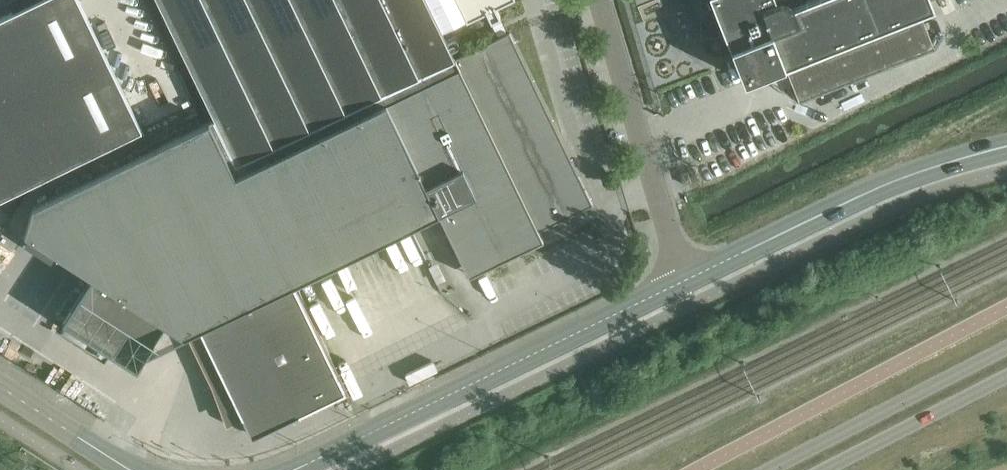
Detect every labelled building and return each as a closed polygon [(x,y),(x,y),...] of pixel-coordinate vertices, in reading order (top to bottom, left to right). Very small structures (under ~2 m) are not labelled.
[(142,129),(79,0),(36,0),(0,18),(0,72),(50,174),(142,129)] [(214,118),(223,138),(442,32),(486,11),(491,21),(500,17),(495,6),(508,0),(157,0),(214,118)] [(756,76),(791,62),(805,98),(934,48),(920,11),(933,6),(931,0),(712,0),(730,46),(727,48),(726,50),(726,54),(728,56),(731,57),(734,57),(744,80),(756,76)] [(32,206),(24,233),(91,276),(63,320),(137,368),(147,353),(166,324),(184,335),(187,333),(200,328),(243,417),(252,436),(299,413),(345,390),(292,283),(293,283),(410,226),(438,212),(464,266),(469,276),(475,273),(543,240),(539,231),(547,227),(564,219),(593,204),(509,32),(455,58),(442,32),(223,138),(214,118),(32,206)] [(20,189),(50,174),(0,72),(0,198),(20,189)] [(684,184),(698,180),(695,169),(680,174),(684,184)]
